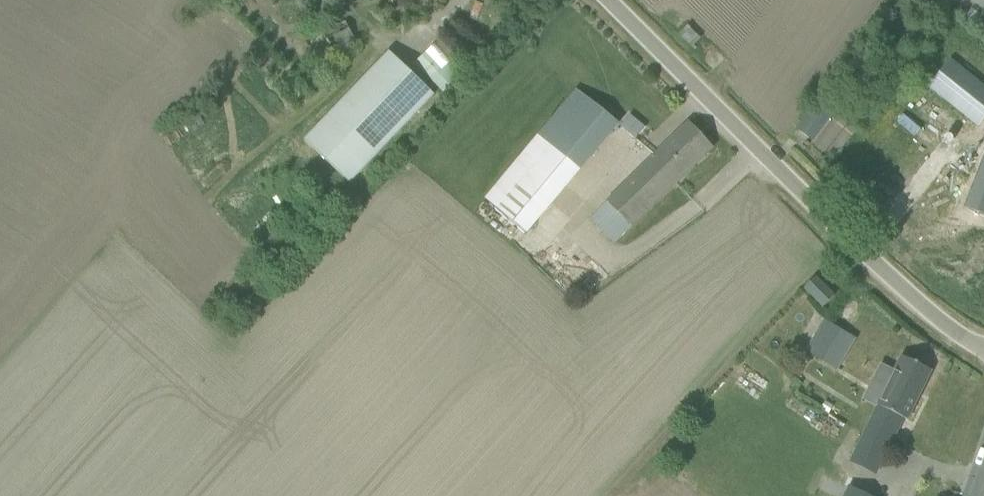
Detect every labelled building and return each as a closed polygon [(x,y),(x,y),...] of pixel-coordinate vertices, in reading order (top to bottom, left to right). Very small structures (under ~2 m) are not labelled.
[(345,22),(322,35),(334,55),(357,42),(345,22)] [(434,96),(389,51),(305,139),(350,183),(434,96)] [(416,63),(444,94),(461,80),(447,64),(443,67),(428,52),(416,63)] [(928,86),(975,124),(983,112),(983,90),(948,61),(928,86)] [(617,123),(578,90),(576,88),(527,147),(568,182),(617,123)] [(807,136),(823,112),(814,105),(797,129),(807,136)] [(630,114),(620,126),(635,139),(645,127),(630,114)] [(688,122),(673,136),(587,216),(611,241),(712,148),(688,122)] [(962,206),(983,213),(983,142),(962,206)] [(804,288),(823,307),(834,296),(815,277),(804,288)] [(824,321),(807,351),(837,369),(855,340),(824,321)] [(881,365),(873,382),(885,388),(876,406),(903,419),(907,421),(932,371),(901,356),(893,372),(881,365)] [(876,406),(849,461),(876,474),(903,419),(876,406)] [(814,409),(807,421),(836,438),(843,425),(814,409)] [(845,495),(867,495),(849,487),(845,495)]
